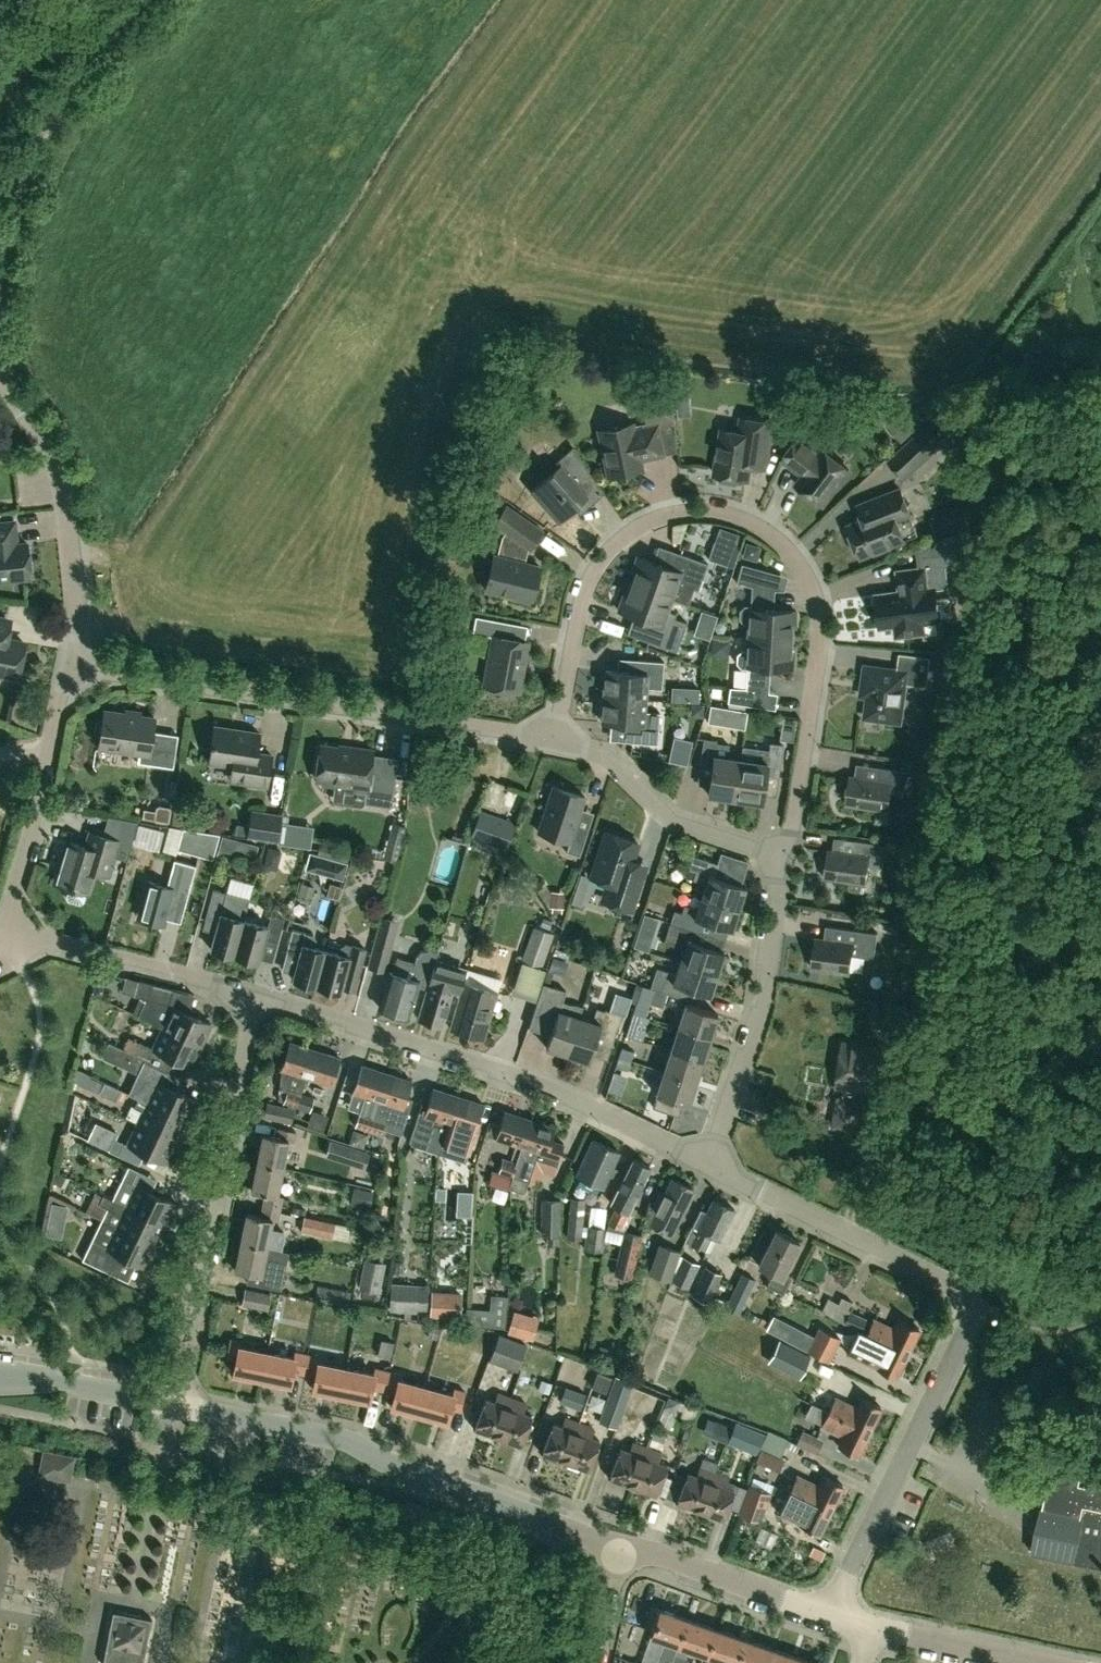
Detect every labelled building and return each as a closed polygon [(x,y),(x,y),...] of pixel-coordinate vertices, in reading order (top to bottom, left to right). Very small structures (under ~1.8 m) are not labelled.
[(677,402),(691,400),(689,385),(675,387),(677,402)] [(645,412),(645,422),(674,419),(672,400),(657,401),(657,411),(645,412)] [(943,431),(955,420),(943,408),(932,418),(943,431)] [(723,430),(716,475),(749,481),(751,466),(766,469),(773,423),(743,419),(740,433),(723,430)] [(600,430),(610,477),(642,470),(640,459),(648,457),(648,459),(664,456),(658,425),(643,428),(643,424),(633,426),(633,423),(600,430)] [(905,479),(945,442),(927,423),(887,460),(905,479)] [(800,438),(784,459),(805,475),(797,485),(803,490),(802,495),(813,503),(818,501),(823,505),(850,470),(824,450),(821,454),(800,438)] [(908,478),(923,498),(966,466),(950,446),(908,478)] [(560,467),(532,491),(559,521),(575,507),(579,512),(592,501),(578,484),(591,472),(574,447),(556,462),(560,467)] [(918,534),(901,489),(870,501),(874,510),(870,512),(867,518),(849,526),(850,530),(848,536),(853,550),(859,552),(861,557),(918,534)] [(972,523),(964,504),(930,518),(938,537),(972,523)] [(494,555),(486,589),(532,601),(541,567),(523,563),(526,552),(529,548),(530,549),(543,531),(507,506),(495,524),(506,532),(503,537),(498,556),(494,555)] [(31,576),(28,543),(14,544),(13,537),(17,537),(15,520),(0,522),(0,579),(31,576)] [(688,523),(674,525),(673,542),(682,542),(688,523)] [(709,559),(734,567),(740,549),(735,548),(739,534),(720,528),(715,541),(709,559)] [(937,599),(936,587),(928,587),(926,567),(944,565),(940,539),(917,549),(919,568),(898,571),(900,591),(876,594),(880,627),(895,625),(897,636),(908,634),(910,648),(944,651),(943,639),(926,641),(923,621),(940,619),(940,617),(953,615),(951,597),(937,599)] [(743,557),(757,561),(761,547),(747,543),(743,557)] [(632,585),(672,599),(688,604),(694,589),(699,591),(708,563),(680,553),(674,570),(638,556),(632,572),(636,573),(632,585)] [(742,564),(737,583),(751,587),(750,606),(745,606),(740,610),(739,619),(743,624),(746,624),(746,637),(791,640),(791,628),(796,628),(797,612),(769,610),(765,606),(766,591),(771,572),(742,564)] [(677,614),(667,611),(672,599),(632,585),(628,596),(624,595),(618,610),(653,623),(647,641),(677,652),(687,623),(675,618),(677,614)] [(511,623),(476,616),(473,632),(493,636),(484,686),(519,692),(529,642),(508,638),(511,623)] [(18,676),(25,642),(4,638),(8,618),(0,617),(0,673),(18,676)] [(636,642),(638,630),(616,626),(614,638),(636,642)] [(790,653),(791,640),(746,637),(746,643),(744,643),(744,649),(742,649),(737,654),(736,663),(741,668),(745,668),(745,688),(729,686),(727,701),(757,706),(760,691),(761,670),(765,667),(793,669),(794,653),(790,653)] [(903,725),(908,683),(926,685),(930,661),(931,657),(900,652),(898,666),(864,661),(860,688),(869,689),(867,701),(864,703),(863,713),(865,716),(864,719),(867,719),(868,722),(879,723),(881,721),(898,724),(903,725)] [(606,670),(604,696),(645,700),(646,688),(662,689),(664,662),(638,660),(637,673),(606,670)] [(691,701),(701,701),(702,688),(692,687),(691,701)] [(645,700),(604,696),(602,722),(631,725),(629,742),(657,744),(660,713),(644,711),(645,700)] [(693,712),(697,716),(704,717),(705,704),(693,704),(693,712)] [(721,723),(724,706),(711,704),(709,721),(721,723)] [(154,717),(104,710),(103,719),(98,721),(95,725),(94,730),(96,734),(100,738),(99,747),(138,753),(137,762),(173,767),(178,734),(152,730),(154,717)] [(798,720),(786,718),(782,740),(794,741),(798,720)] [(208,761),(231,764),(229,782),(240,783),(241,781),(267,785),(271,755),(256,753),(259,733),(214,726),(208,761)] [(708,795),(735,799),(741,759),(728,757),(729,744),(717,742),(717,740),(704,739),(700,765),(712,767),(708,795)] [(741,759),(735,799),(762,803),(766,775),(778,776),(783,744),(771,743),(769,755),(755,753),(753,761),(741,759)] [(364,803),(391,807),(395,777),(370,773),(373,750),(351,746),(350,750),(321,745),(315,783),(355,789),(355,791),(365,793),(364,803)] [(888,810),(891,792),(904,794),(908,771),(879,767),(877,780),(851,776),(847,804),(888,810)] [(938,774),(935,790),(951,793),(953,776),(938,774)] [(553,786),(538,831),(569,842),(566,852),(579,856),(588,832),(575,827),(585,797),(553,786)] [(505,804),(520,809),(525,794),(510,789),(505,804)] [(159,806),(156,808),(156,813),(144,811),(143,818),(154,820),(154,819),(169,822),(171,807),(159,806)] [(498,846),(508,819),(481,808),(471,835),(498,846)] [(186,825),(188,812),(175,810),(173,823),(186,825)] [(282,814),(251,810),(248,837),(278,842),(282,814)] [(60,864),(54,882),(70,887),(67,897),(69,901),(80,904),(84,902),(87,892),(88,893),(94,873),(109,877),(115,856),(127,860),(137,821),(108,816),(102,835),(91,832),(86,847),(69,842),(62,864),(60,864)] [(278,842),(308,846),(311,824),(281,820),(278,842)] [(405,825),(392,822),(384,857),(397,860),(405,825)] [(245,835),(246,826),(237,824),(236,834),(245,835)] [(177,849),(212,858),(219,833),(182,828),(177,849)] [(606,832),(591,877),(608,883),(602,901),(631,911),(643,877),(628,872),(638,843),(606,832)] [(218,849),(230,852),(234,838),(222,835),(218,849)] [(257,844),(234,838),(230,853),(253,859),(257,844)] [(865,883),(866,883),(869,865),(882,867),(885,844),(856,840),(854,854),(829,850),(825,877),(850,881),(849,890),(864,892),(865,883)] [(309,868),(344,877),(348,863),(313,854),(309,868)] [(706,884),(702,896),(739,908),(746,886),(715,876),(719,864),(695,856),(690,869),(696,871),(693,880),(706,884)] [(171,900),(177,901),(186,904),(196,865),(175,859),(167,885),(149,880),(139,917),(164,924),(171,900)] [(525,878),(508,875),(506,892),(523,894),(525,878)] [(237,879),(236,894),(260,896),(262,881),(237,879)] [(308,899),(312,887),(301,883),(297,896),(308,899)] [(330,883),(326,897),(338,900),(342,887),(330,883)] [(210,949),(238,956),(248,921),(244,920),(249,899),(214,889),(205,921),(217,924),(210,949)] [(739,908),(702,896),(698,909),(685,905),(683,912),(675,910),(671,922),(694,929),(698,918),(732,929),(739,908)] [(659,918),(645,913),(641,926),(655,931),(659,918)] [(268,926),(248,921),(238,956),(259,962),(265,937),(278,940),(284,919),(271,915),(268,926)] [(368,967),(386,971),(399,919),(381,915),(368,967)] [(694,929),(671,922),(664,942),(685,949),(681,961),(717,973),(724,952),(691,941),(694,929)] [(553,933),(533,926),(522,960),(542,967),(553,933)] [(850,973),(853,954),(873,958),(877,933),(826,926),(824,945),(816,943),(812,967),(850,973)] [(917,942),(918,929),(903,928),(902,941),(917,942)] [(316,985),(326,950),(315,947),(317,939),(315,935),(293,929),(287,951),(299,954),(293,979),(316,985)] [(338,953),(326,950),(316,985),(341,992),(348,967),(360,971),(366,949),(344,943),(340,945),(338,953)] [(418,986),(428,989),(436,962),(438,952),(430,949),(421,951),(417,957),(415,963),(398,958),(394,973),(390,972),(380,1007),(410,1016),(418,986)] [(546,1046),(567,1053),(579,1016),(576,1015),(580,1005),(574,1003),(565,1001),(562,1001),(566,989),(549,984),(553,971),(564,975),(568,962),(553,956),(544,982),(529,1027),(543,1031),(544,1028),(551,1030),(546,1046)] [(710,994),(717,973),(681,961),(676,974),(659,968),(653,986),(691,998),(694,989),(710,994)] [(451,996),(459,998),(464,981),(467,971),(463,970),(463,969),(437,962),(436,963),(436,962),(428,989),(419,1018),(443,1025),(451,996)] [(467,971),(464,981),(459,998),(451,1027),(484,1037),(497,991),(501,979),(468,969),(467,971)] [(863,984),(879,986),(881,971),(865,969),(863,984)] [(163,1027),(201,1045),(212,1023),(169,1003),(173,988),(139,979),(135,995),(146,998),(138,1015),(146,1019),(164,1027),(163,1027)] [(636,1003),(649,1007),(655,989),(636,983),(630,1001),(636,1003)] [(878,1001),(874,1029),(906,1034),(909,1006),(878,1001)] [(633,1011),(646,1015),(649,1007),(636,1003),(633,1011)] [(687,1004),(680,1027),(711,1037),(719,1015),(687,1004)] [(593,1021),(579,1016),(567,1053),(590,1061),(598,1034),(613,1039),(622,1014),(606,1009),(606,1010),(597,1008),(593,1021)] [(642,1025),(646,1015),(633,1011),(629,1021),(642,1025)] [(201,1045),(163,1027),(154,1048),(139,1041),(133,1054),(154,1063),(160,1051),(191,1066),(201,1045)] [(704,1060),(711,1037),(680,1027),(672,1049),(704,1060)] [(306,1076),(315,1049),(289,1041),(281,1067),(282,1068),(278,1089),(281,1089),(278,1100),(284,1101),(283,1103),(288,1105),(287,1107),(267,1102),(264,1118),(292,1123),(296,1108),(295,1108),(296,1107),(301,1092),(300,1091),(305,1075),(306,1076)] [(837,1087),(845,1088),(844,1099),(839,1098),(836,1126),(864,1130),(867,1102),(864,1101),(865,1091),(877,1093),(884,1048),(843,1042),(837,1087)] [(618,1056),(631,1060),(635,1051),(621,1047),(618,1056)] [(315,1049),(306,1076),(331,1084),(340,1057),(315,1049)] [(704,1060),(672,1049),(665,1072),(696,1082),(704,1060)] [(139,1097),(138,1097),(185,1120),(195,1097),(162,1082),(167,1070),(154,1063),(133,1054),(129,1062),(131,1069),(139,1073),(140,1072),(158,1080),(148,1101),(139,1097)] [(631,1060),(618,1056),(615,1066),(628,1069),(631,1060)] [(645,1065),(631,1060),(628,1069),(642,1074),(645,1065)] [(377,1099),(386,1072),(362,1065),(353,1091),(377,1099)] [(373,1114),(368,1131),(382,1135),(384,1128),(402,1134),(413,1099),(407,1097),(412,1081),(386,1072),(377,1099),(373,1114)] [(689,1105),(696,1082),(665,1072),(657,1094),(659,1095),(654,1107),(679,1116),(683,1103),(689,1105)] [(411,1144),(440,1153),(458,1096),(433,1088),(428,1105),(421,1103),(409,1140),(411,1144)] [(301,1092),(296,1107),(310,1112),(315,1096),(301,1092)] [(458,1096),(440,1153),(465,1161),(475,1130),(484,1104),(458,1096)] [(185,1120),(138,1097),(134,1106),(143,1111),(137,1123),(175,1141),(185,1120)] [(88,1114),(92,1107),(88,1100),(80,1101),(76,1107),(81,1114),(88,1114)] [(368,1131),(373,1114),(360,1110),(355,1127),(368,1131)] [(521,1146),(529,1119),(505,1111),(496,1137),(521,1146)] [(536,1151),(559,1158),(564,1142),(552,1138),(556,1127),(529,1119),(521,1146),(517,1161),(518,1161),(512,1178),(509,1187),(522,1192),(525,1190),(536,1151)] [(175,1141),(137,1123),(128,1144),(166,1161),(175,1141)] [(263,1134),(257,1162),(284,1168),(289,1140),(294,1141),(296,1132),(279,1128),(277,1137),(263,1134)] [(348,1141),(362,1146),(366,1134),(357,1131),(350,1134),(348,1141)] [(109,1149),(119,1153),(124,1142),(114,1137),(109,1149)] [(604,1187),(610,1174),(614,1176),(618,1168),(614,1166),(620,1151),(592,1139),(576,1174),(604,1187)] [(331,1140),(326,1156),(364,1168),(369,1152),(331,1140)] [(554,1189),(566,1165),(546,1155),(533,1179),(554,1189)] [(512,1178),(518,1161),(517,1161),(503,1156),(497,1173),(501,1174),(512,1178)] [(609,1222),(619,1227),(650,1166),(633,1158),(611,1202),(617,1205),(609,1222)] [(284,1168),(257,1162),(252,1190),(265,1192),(263,1205),(281,1208),(283,1196),(278,1195),(284,1168)] [(128,1165),(113,1198),(113,1199),(164,1223),(175,1201),(133,1181),(138,1170),(128,1165)] [(498,1184),(509,1187),(512,1178),(501,1174),(498,1184)] [(661,1189),(654,1202),(649,1201),(645,1220),(650,1222),(672,1233),(679,1217),(693,1188),(672,1177),(665,1191),(661,1189)] [(356,1188),(352,1204),(370,1208),(373,1192),(356,1188)] [(101,1219),(154,1245),(164,1223),(113,1199),(113,1198),(104,1194),(100,1203),(107,1206),(101,1219)] [(586,1198),(571,1196),(568,1238),(582,1239),(582,1234),(586,1235),(584,1249),(603,1251),(606,1227),(588,1225),(588,1226),(583,1225),(586,1198)] [(713,1198),(706,1211),(701,1208),(685,1239),(704,1249),(711,1234),(719,1238),(734,1208),(713,1198)] [(541,1234),(547,1234),(547,1244),(548,1244),(548,1245),(558,1245),(559,1234),(560,1234),(561,1199),(542,1199),(541,1234)] [(466,1202),(469,1248),(481,1247),(479,1201),(466,1202)] [(67,1208),(51,1205),(50,1212),(65,1215),(67,1208)] [(246,1213),(241,1242),(280,1250),(284,1231),(271,1229),(273,1220),(278,1221),(281,1208),(263,1205),(260,1216),(246,1213)] [(301,1230),(332,1236),(332,1234),(341,1236),(344,1223),(335,1221),(335,1222),(304,1216),(301,1230)] [(144,1265),(154,1245),(101,1219),(83,1258),(111,1271),(120,1253),(144,1265)] [(638,1253),(642,1234),(625,1229),(614,1273),(633,1277),(638,1253)] [(767,1284),(783,1292),(792,1275),(784,1271),(799,1241),(776,1230),(758,1264),(773,1271),(767,1284)] [(280,1250),(241,1242),(235,1270),(249,1273),(247,1282),(281,1289),(288,1252),(280,1250)] [(658,1243),(649,1272),(658,1276),(657,1280),(666,1283),(667,1279),(670,1280),(680,1251),(658,1243)] [(684,1256),(672,1280),(690,1288),(701,1264),(684,1256)] [(380,1292),(385,1262),(364,1258),(359,1288),(380,1292)] [(709,1302),(723,1273),(706,1265),(692,1294),(709,1302)] [(739,1313),(756,1280),(742,1273),(725,1307),(739,1313)] [(390,1310),(427,1313),(428,1285),(391,1283),(390,1310)] [(315,1300),(348,1306),(350,1291),(318,1286),(315,1300)] [(245,1288),(241,1305),(268,1311),(272,1294),(245,1288)] [(462,1292),(432,1290),(430,1314),(460,1315),(462,1292)] [(505,1327),(507,1296),(490,1295),(490,1309),(466,1307),(465,1325),(505,1327)] [(832,1317),(858,1329),(862,1331),(868,1318),(850,1310),(854,1301),(842,1296),(832,1317)] [(533,1340),(538,1324),(539,1318),(515,1311),(513,1317),(508,1333),(533,1340)] [(766,1327),(769,1321),(762,1317),(759,1324),(766,1327)] [(767,1328),(776,1333),(780,1327),(778,1320),(772,1317),(767,1328)] [(874,1318),(867,1333),(908,1353),(919,1328),(900,1319),(896,1328),(874,1318)] [(819,1326),(807,1350),(826,1360),(829,1362),(842,1338),(819,1326)] [(908,1353),(867,1333),(866,1333),(862,1331),(858,1329),(846,1353),(877,1367),(896,1377),(908,1353)] [(498,1333),(489,1360),(517,1371),(527,1343),(498,1333)] [(263,1378),(268,1352),(241,1346),(242,1341),(232,1339),(228,1357),(237,1359),(234,1372),(263,1378)] [(780,1341),(769,1362),(800,1379),(811,1357),(780,1341)] [(1006,1347),(999,1361),(1013,1368),(1020,1354),(1006,1347)] [(268,1352),(263,1378),(292,1384),(295,1370),(306,1372),(309,1355),(296,1352),(295,1357),(268,1352)] [(314,1388),(342,1394),(348,1367),(320,1362),(321,1357),(309,1355),(306,1372),(317,1374),(314,1388)] [(384,1389),(388,1370),(376,1368),(376,1373),(348,1367),(342,1394),(371,1400),(373,1386),(384,1389)] [(392,1405),(420,1412),(427,1386),(399,1378),(401,1373),(388,1370),(384,1389),(395,1391),(392,1405)] [(634,1381),(616,1374),(599,1421),(617,1427),(626,1403),(634,1382),(634,1381)] [(539,1389),(549,1393),(552,1383),(542,1380),(539,1389)] [(427,1386),(420,1412),(447,1420),(451,1406),(461,1409),(465,1391),(454,1389),(453,1393),(427,1386)] [(560,1402),(580,1410),(587,1393),(566,1386),(560,1402)] [(498,1436),(512,1398),(497,1392),(494,1401),(485,1398),(474,1427),(498,1436)] [(668,1395),(663,1406),(670,1409),(677,1406),(679,1400),(668,1395)] [(835,1397),(828,1411),(870,1431),(881,1407),(862,1398),(857,1407),(835,1397)] [(525,1403),(512,1398),(498,1436),(521,1445),(532,1415),(522,1412),(525,1403)] [(870,1431),(828,1411),(821,1426),(843,1437),(838,1446),(858,1455),(870,1431)] [(542,1452),(565,1461),(580,1422),(565,1417),(562,1426),(552,1423),(542,1452)] [(765,1433),(736,1420),(727,1441),(757,1453),(765,1433)] [(725,1441),(730,1426),(715,1421),(710,1436),(725,1441)] [(580,1422),(565,1461),(589,1470),(600,1440),(590,1436),(593,1427),(580,1422)] [(648,1443),(661,1448),(667,1434),(653,1429),(648,1443)] [(815,1436),(802,1429),(796,1443),(799,1445),(809,1449),(815,1436)] [(796,1443),(791,1441),(768,1430),(761,1447),(781,1457),(785,1445),(796,1450),(799,1445),(796,1443)] [(632,1486),(646,1447),(632,1442),(629,1451),(620,1447),(609,1477),(632,1486)] [(661,1453),(646,1447),(632,1486),(655,1494),(666,1465),(658,1461),(661,1453)] [(46,1452),(42,1473),(69,1478),(73,1457),(46,1452)] [(1100,1489),(1076,1484),(1079,1472),(1053,1466),(1044,1510),(1042,1509),(1034,1550),(1072,1558),(1072,1559),(1100,1565),(1100,1484),(1100,1489)] [(700,1511),(714,1472),(699,1467),(696,1475),(687,1472),(676,1502),(700,1511)] [(728,1477),(714,1472),(700,1511),(724,1519),(734,1489),(725,1486),(728,1477)] [(790,1489),(831,1509),(843,1484),(824,1475),(819,1484),(798,1474),(790,1489)] [(760,1521),(771,1492),(763,1489),(766,1481),(753,1476),(750,1485),(749,1484),(739,1513),(760,1521)] [(820,1533),(831,1509),(790,1489),(783,1503),(805,1514),(800,1523),(820,1533)] [(643,1628),(652,1631),(660,1608),(651,1605),(643,1628)] [(679,1645),(688,1618),(660,1608),(651,1635),(664,1639),(655,1662),(672,1662),(676,1653),(679,1645)] [(106,1662),(143,1662),(152,1618),(113,1611),(104,1662),(106,1662)] [(716,1628),(688,1618),(679,1645),(689,1648),(707,1654),(716,1628)] [(732,1662),(735,1662),(744,1638),(716,1628),(707,1654),(732,1662)] [(744,1638),(735,1662),(767,1662),(772,1647),(744,1638)] [(767,1662),(799,1662),(801,1657),(772,1647),(767,1662)] [(676,1653),(672,1662),(684,1662),(686,1657),(676,1653)]
